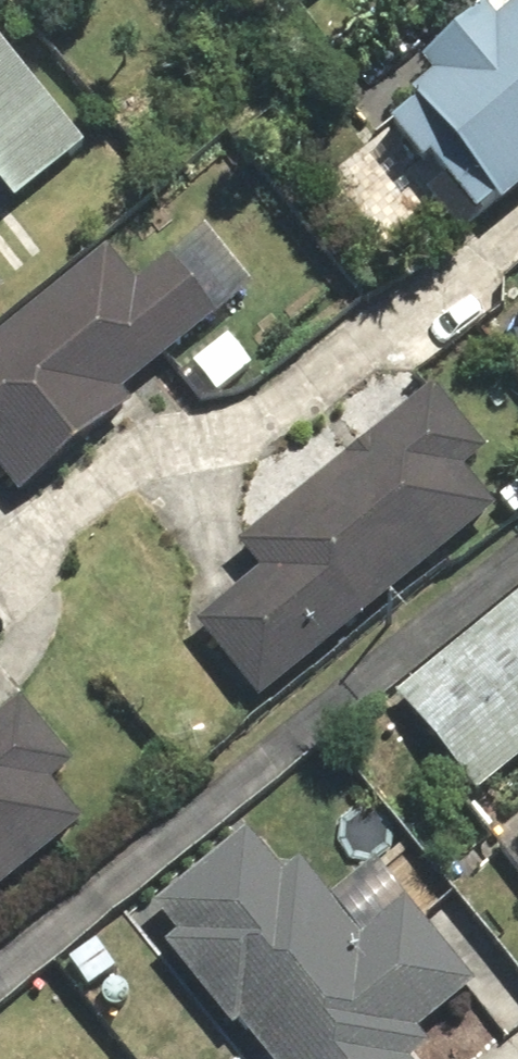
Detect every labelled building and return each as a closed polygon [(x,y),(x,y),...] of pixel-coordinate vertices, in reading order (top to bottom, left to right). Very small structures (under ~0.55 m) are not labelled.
[(411,90),(415,95),(390,115),(422,154),(429,148),(478,206),(496,191),(502,199),(517,185),(517,0),(484,0),(420,53),(434,70),(411,90)] [(13,203),(85,146),(0,40),(0,187),(13,203)] [(0,336),(0,474),(19,498),(132,405),(123,395),(218,318),(169,258),(136,286),(106,250),(0,336)] [(258,571),(195,623),(263,705),(497,511),(465,473),(486,456),(431,390),(240,549),(258,571)] [(395,697),(478,799),(517,766),(517,598),(395,697)] [(85,826),(52,784),(72,768),(22,703),(0,720),(0,891),(85,826)] [(153,909),(175,937),(163,947),(231,1031),(238,1026),(265,1058),(418,1058),(431,1049),(419,1034),(475,989),(406,902),(361,938),(299,860),(281,875),(248,834),(153,909)]
